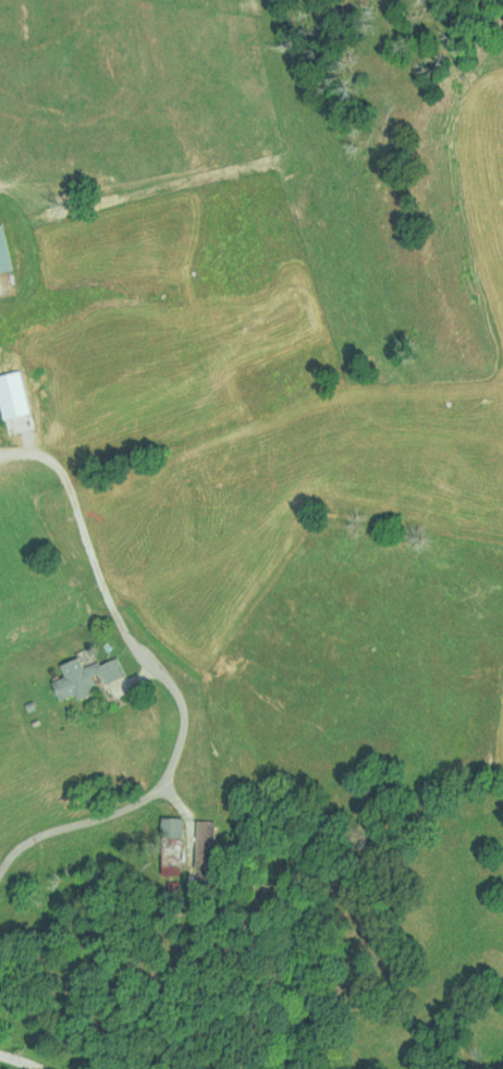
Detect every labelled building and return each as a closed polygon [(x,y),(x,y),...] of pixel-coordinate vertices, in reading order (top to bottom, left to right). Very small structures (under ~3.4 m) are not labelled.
[(11,268),(1,223),(0,223),(0,270),(11,268)] [(13,424),(1,386),(0,386),(0,428),(13,424)] [(82,667),(78,656),(60,663),(65,676),(52,681),(59,699),(75,693),(77,700),(94,693),(90,684),(103,679),(104,682),(123,675),(115,654),(82,667)] [(160,876),(179,876),(179,816),(160,816),(160,876)] [(193,869),(211,869),(211,820),(193,820),(193,869)]
